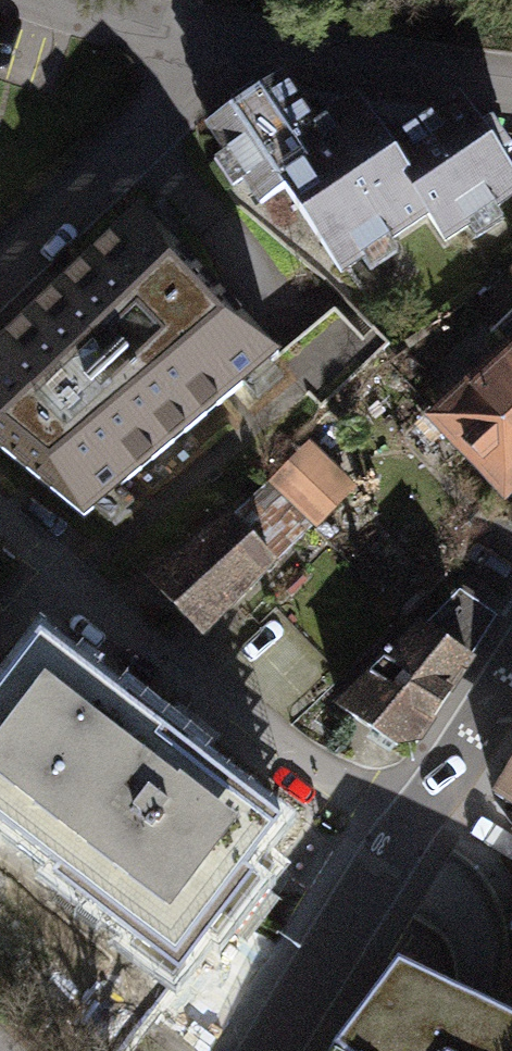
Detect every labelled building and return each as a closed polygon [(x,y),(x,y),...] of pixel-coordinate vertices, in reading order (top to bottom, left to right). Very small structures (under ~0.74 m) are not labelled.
[(511,253),(511,186),(468,128),(402,178),(362,124),(281,186),(366,299),(440,243),(471,284),(511,253)] [(129,546),(313,380),(303,369),(179,234),(88,317),(0,397),(0,404),(129,546)] [(436,414),(511,493),(511,340),(436,414)] [(252,492),(168,560),(219,622),(302,554),(252,492)] [(415,742),(483,645),(424,603),(356,701),(415,742)] [(0,664),(0,821),(166,947),(270,812),(188,750),(28,628),(0,664)] [(492,804),(511,818),(511,773),(492,804)] [(394,976),(337,1050),(511,1050),(511,1031),(394,976)]
